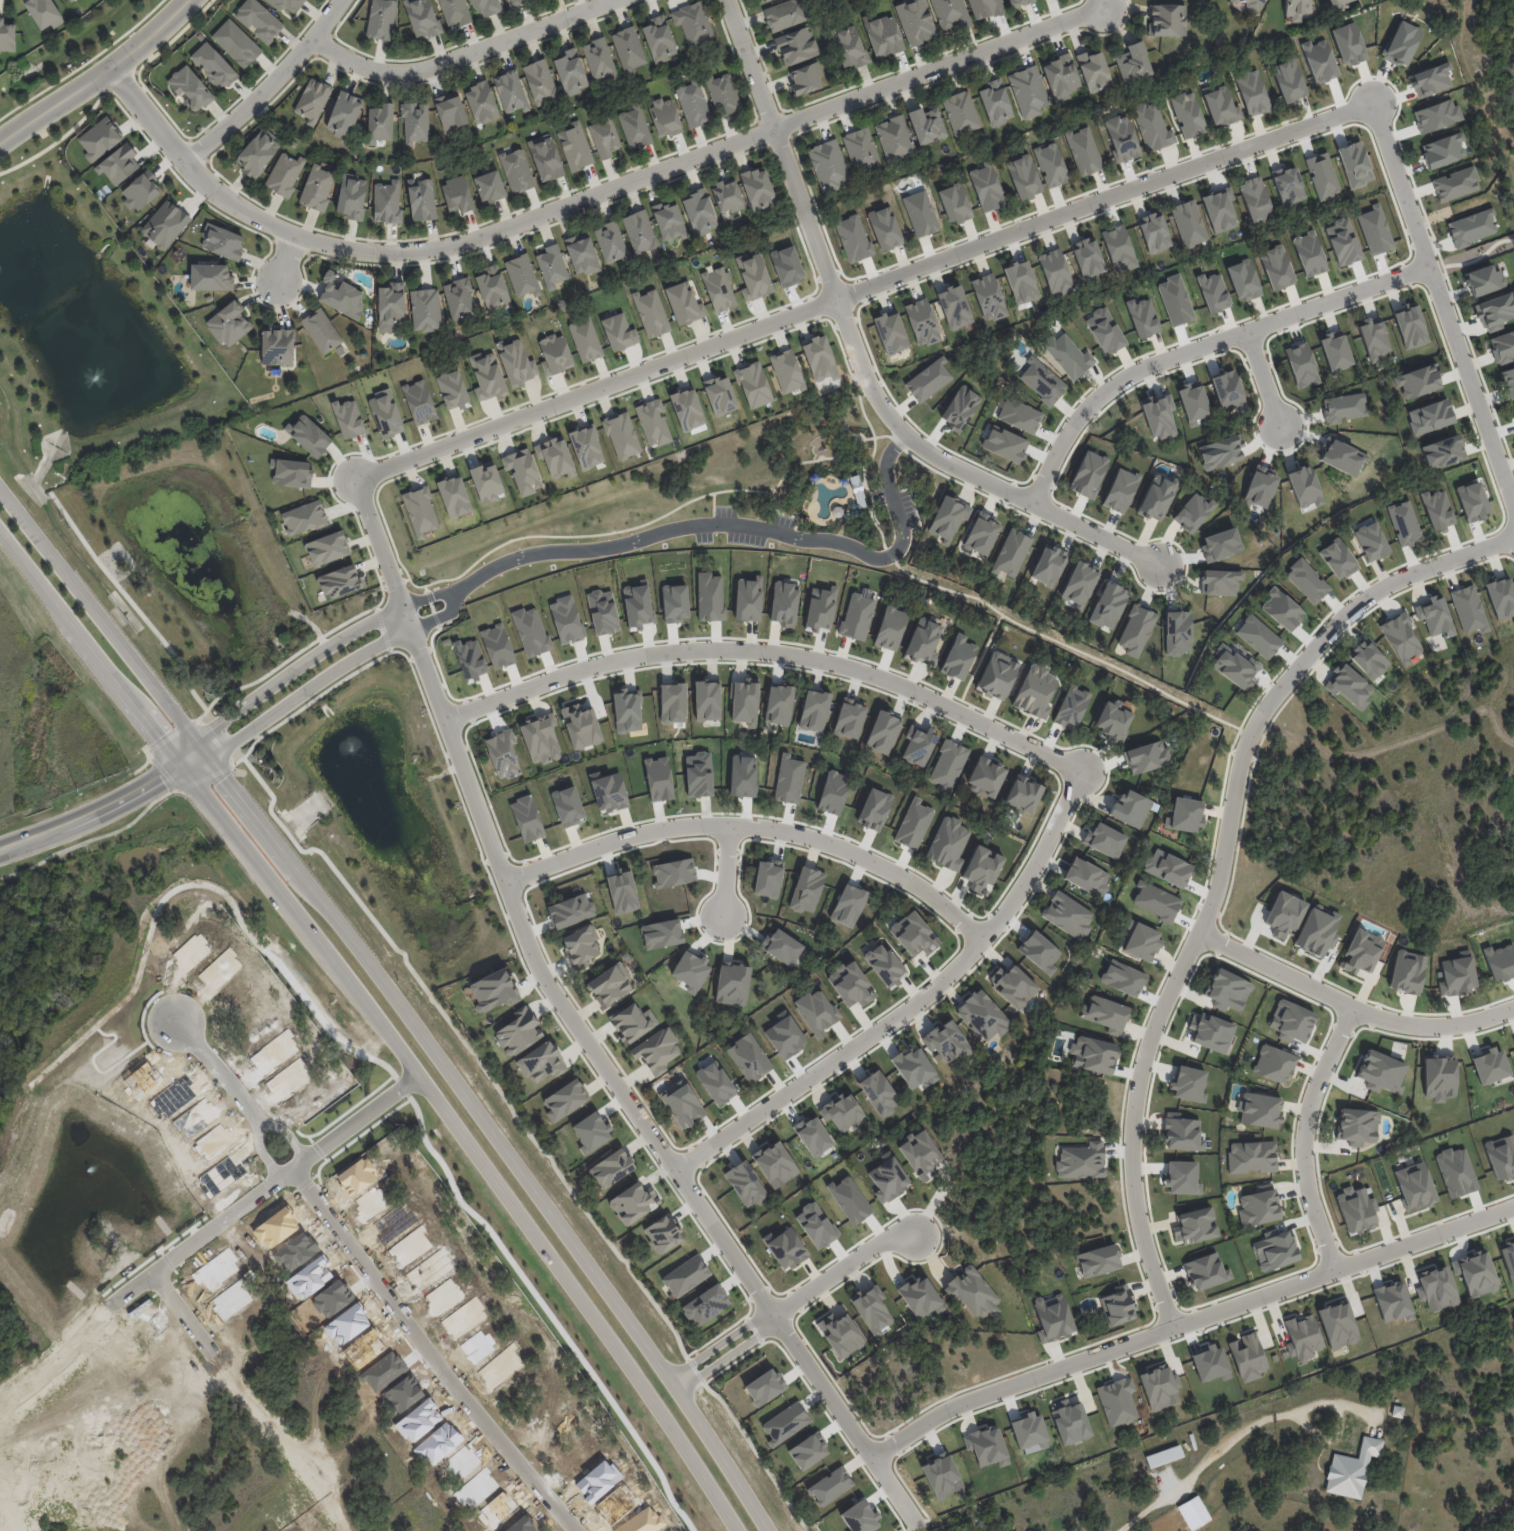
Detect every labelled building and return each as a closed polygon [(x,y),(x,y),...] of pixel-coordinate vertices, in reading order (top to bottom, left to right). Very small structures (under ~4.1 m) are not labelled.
[(65,21),(51,0),(30,0),(23,4),(40,31),(50,25),(53,29),(65,21)] [(239,10),(248,0),(258,0),(286,25),(285,27),(278,35),(277,37),(276,35),(274,37),(276,39),(272,44),(268,44),(255,33),(259,29),(253,24),(250,28),(236,16),(240,11),(239,10)] [(281,10),(267,0),(307,0),(295,15),(287,8),(284,9),(282,8),(281,10)] [(367,36),(374,0),(389,0),(399,0),(392,41),(389,40),(367,36)] [(418,37),(404,0),(430,0),(431,3),(433,2),(439,19),(440,19),(445,31),(443,32),(443,33),(440,34),(430,38),(429,35),(425,37),(424,35),(418,37)] [(449,26),(440,0),(466,0),(474,22),(472,22),(462,26),(460,22),(449,26)] [(475,8),(472,0),(500,0),(504,10),(502,11),(499,12),(499,13),(485,18),(483,11),(480,13),(478,7),(475,8)] [(672,13),(681,10),(681,8),(692,4),(692,5),(698,3),(698,2),(704,0),(717,38),(714,39),(716,43),(700,49),(699,44),(691,47),(683,24),(677,26),(672,13)] [(765,9),(790,0),(806,0),(807,3),(809,3),(814,18),(794,26),(794,24),(786,27),(786,28),(775,33),(772,24),(770,20),(769,21),(765,9)] [(909,2),(908,0),(927,0),(932,13),(934,12),(936,17),(934,18),(940,34),(935,37),(931,39),(925,42),(925,43),(912,47),(897,6),(909,2)] [(945,31),(934,0),(967,0),(976,24),(963,30),(960,22),(957,23),(958,26),(945,31)] [(974,22),(1004,12),(1000,0),(967,0),(974,22)] [(1011,9),(1035,1),(1035,0),(1008,0),(1011,9)] [(1264,0),(1229,0),(1229,1),(1257,14),(1264,0)] [(1310,0),(1284,0),(1284,16),(1290,16),(1290,21),(1310,20),(1310,0)] [(1334,12),(1343,9),(1341,5),(1352,0),(1328,0),(1334,12)] [(1158,35),(1152,35),(1152,23),(1156,23),(1156,18),(1152,18),(1153,5),(1188,5),(1188,16),(1189,18),(1189,24),(1188,26),(1188,36),(1158,35)] [(651,25),(655,24),(655,25),(658,24),(656,18),(666,14),(669,24),(671,23),(680,47),(678,48),(679,50),(678,52),(672,55),(673,56),(671,57),(672,60),(657,65),(644,28),(651,25)] [(905,39),(904,39),(908,50),(895,55),(895,53),(879,59),(866,24),(889,16),(890,18),(896,16),(905,39)] [(2,53),(0,53),(0,17),(5,17),(5,24),(16,24),(16,52),(2,51),(2,53)] [(244,69),(262,50),(227,18),(210,37),(244,69)] [(1422,30),(1399,19),(1381,57),(1404,68),(1422,30)] [(1330,29),(1342,67),(1366,59),(1354,22),(1330,29)] [(625,77),(634,74),(633,69),(648,63),(634,25),(622,29),(623,32),(610,37),(625,77)] [(867,64),(857,68),(856,64),(846,68),(833,36),(849,29),(848,27),(853,25),(854,27),(858,25),(873,62),(867,64)] [(823,49),(821,50),(823,55),(793,66),(793,65),(788,67),(785,58),(786,58),(784,50),(781,51),(776,38),(810,26),(812,32),(814,31),(816,39),(819,39),(823,49)] [(621,77),(614,80),(612,74),(603,78),(603,79),(596,82),(583,46),(595,42),(594,40),(606,36),(621,77)] [(1337,76),(1326,39),(1311,44),(1309,40),(1300,43),(1313,84),(1337,76)] [(239,78),(231,85),(230,84),(228,86),(225,85),(220,90),(210,79),(211,78),(206,73),(208,71),(201,63),(199,65),(191,56),(208,40),(241,76),(239,78)] [(1129,52),(1133,51),(1131,46),(1145,41),(1157,74),(1127,85),(1117,57),(1129,52)] [(563,58),(567,57),(566,56),(569,55),(567,50),(577,47),(580,57),(582,56),(591,82),(590,82),(591,84),(589,86),(582,89),(584,92),(569,97),(564,85),(565,85),(556,60),(563,58)] [(1078,56),(1089,52),(1091,57),(1106,52),(1116,79),(1111,81),(1113,86),(1101,91),(1102,92),(1096,94),(1092,93),(1078,56)] [(1055,62),(1062,60),(1061,57),(1071,53),(1075,65),(1077,64),(1085,87),(1080,88),(1081,92),(1072,95),(1074,99),(1058,104),(1045,65),(1053,62),(1053,63),(1055,62)] [(524,68),(546,58),(559,92),(558,92),(560,97),(554,99),(553,97),(544,100),(545,104),(540,107),(524,68)] [(1281,103),(1305,97),(1296,59),(1272,64),(1281,103)] [(1416,99),(1451,86),(1446,71),(1451,69),(1448,61),(1408,75),(1416,99)] [(820,78),(823,88),(797,97),(792,84),(795,83),(791,72),(817,63),(823,77),(820,78)] [(215,100),(206,108),(204,105),(202,107),(201,109),(198,111),(194,110),(192,107),(190,108),(184,101),(190,96),(189,95),(189,96),(185,91),(180,95),(168,81),(173,77),(174,74),(176,72),(179,71),(188,64),(217,98),(215,100)] [(1017,73),(1037,65),(1053,105),(1043,109),(1045,114),(1026,121),(1009,77),(1016,74),(1015,73),(1017,73)] [(503,75),(505,75),(504,73),(517,68),(532,110),(526,112),(524,107),(515,110),(515,112),(508,115),(494,78),(502,75),(502,76),(503,75)] [(1247,117),(1270,110),(1257,68),(1234,75),(1247,117)] [(731,74),(744,109),(721,118),(706,76),(713,74),(716,80),(723,77),(722,76),(730,73),(730,74),(731,74)] [(320,82),(325,84),(326,83),(334,88),(315,127),(308,124),(311,119),(302,114),(301,115),(297,113),(296,110),(312,78),(320,82)] [(705,123),(704,123),(705,125),(692,130),(678,90),(680,89),(680,88),(687,85),(687,86),(694,84),(693,81),(700,78),(715,119),(705,123)] [(993,128),(981,91),(992,87),(990,82),(1000,78),(1003,89),(1007,87),(1015,113),(1013,114),(1014,117),(1006,120),(1008,123),(993,128)] [(486,124),(485,124),(484,122),(478,124),(467,93),(474,91),(472,87),(479,84),(478,82),(489,79),(492,88),(493,87),(504,116),(496,119),(496,120),(486,124)] [(1242,118),(1238,105),(1232,107),(1225,85),(1202,93),(1213,127),(1242,118)] [(343,90),(351,93),(348,98),(351,99),(352,94),(365,99),(363,103),(365,103),(351,141),(335,135),(336,132),(329,129),(328,127),(342,90),(343,90)] [(1169,97),(1182,140),(1206,132),(1192,90),(1169,97)] [(984,127),(957,137),(943,99),(966,91),(967,92),(970,91),(984,127)] [(445,137),(468,129),(456,92),(449,94),(450,96),(433,102),(436,109),(434,110),(442,133),(443,133),(445,137)] [(658,138),(648,108),(653,107),(651,101),(661,98),(664,105),(671,102),(681,131),(658,138)] [(1419,134),(1461,121),(1454,98),(1412,111),(1419,134)] [(1146,152),(1176,142),(1171,128),(1165,130),(1155,100),(1132,107),(1146,152)] [(656,143),(643,147),(642,145),(632,149),(620,113),(627,111),(627,112),(636,109),(634,104),(641,101),(656,143)] [(383,102),(395,103),(394,140),(378,139),(378,145),(369,145),(371,108),(383,108),(383,102)] [(402,104),(404,103),(417,102),(418,104),(429,104),(431,140),(429,140),(430,141),(423,142),(423,140),(414,141),(414,147),(407,147),(405,117),(402,117),(402,104)] [(261,118),(258,115),(268,105),(271,108),(261,118)] [(920,139),(910,113),(924,108),(926,113),(939,108),(941,113),(943,118),(950,137),(939,141),(938,138),(936,139),(936,141),(923,146),(920,139)] [(623,147),(619,148),(620,149),(612,152),(614,157),(603,161),(589,126),(605,120),(603,116),(610,113),(623,147)] [(877,126),(892,120),(892,119),(905,114),(913,134),(911,135),(919,154),(891,164),(877,126)] [(1140,155),(1126,114),(1102,122),(1116,163),(1140,155)] [(92,162),(123,137),(106,115),(75,140),(92,162)] [(595,165),(578,119),(568,123),(570,128),(555,133),(570,176),(580,173),(578,171),(595,165)] [(1079,177),(1103,168),(1088,126),(1072,132),(1071,128),(1063,131),(1079,177)] [(255,181),(243,170),(246,167),(244,165),(243,166),(237,160),(256,137),(256,138),(266,127),(277,137),(275,139),(282,146),(275,154),(276,155),(265,167),(266,168),(255,181)] [(844,137),(871,127),(885,164),(878,167),(877,166),(858,173),(844,137)] [(1428,170),(1466,156),(1460,142),(1465,140),(1461,130),(1421,145),(1424,152),(1421,153),(1428,170)] [(567,175),(545,183),(543,177),(542,177),(535,156),(534,156),(529,141),(535,139),(536,144),(546,141),(544,135),(551,133),(552,137),(554,136),(567,175)] [(817,146),(838,138),(854,180),(843,184),(845,188),(827,195),(809,150),(817,148),(816,146),(817,146)] [(1349,189),(1373,181),(1360,140),(1336,148),(1349,189)] [(139,167),(132,157),(136,154),(126,141),(95,166),(113,188),(139,167)] [(1047,189),(1069,180),(1054,141),(1032,149),(1047,189)] [(535,187),(529,189),(529,190),(521,193),(520,192),(516,194),(514,194),(499,154),(507,151),(508,155),(516,152),(516,151),(522,149),(523,149),(524,149),(538,186),(535,187)] [(285,197),(271,189),(272,188),(266,185),(283,153),(285,154),(285,152),(293,156),(293,158),(298,161),(301,156),(308,160),(294,186),(296,188),(290,199),(285,197)] [(1305,158),(1317,200),(1340,193),(1328,152),(1305,158)] [(1005,162),(1018,200),(1042,193),(1029,154),(1005,162)] [(323,165),(321,169),(329,171),(336,173),(336,175),(337,175),(329,199),(331,200),(326,213),(302,204),(302,203),(300,202),(315,163),(323,165)] [(1006,204),(991,164),(968,172),(982,213),(1006,204)] [(1270,173),(1281,206),(1306,199),(1295,165),(1270,173)] [(499,170),(509,197),(497,201),(498,202),(491,204),(484,206),(483,201),(475,179),(484,175),(482,171),(497,166),(498,170),(499,170)] [(1438,203),(1480,189),(1472,166),(1430,180),(1438,203)] [(157,180),(149,169),(117,192),(133,212),(161,191),(154,182),(157,180)] [(767,171),(776,195),(775,195),(776,198),(775,199),(777,205),(763,210),(755,213),(741,174),(751,171),(752,172),(759,170),(760,173),(767,171)] [(358,221),(348,220),(349,215),(345,214),(345,213),(339,213),(342,186),(343,187),(344,179),(345,173),(360,175),(360,179),(367,181),(369,183),(365,210),(367,210),(365,222),(358,221)] [(440,182),(447,212),(458,209),(459,213),(473,209),(464,175),(440,182)] [(1237,183),(1250,223),(1273,215),(1260,175),(1237,183)] [(397,224),(386,224),(386,222),(376,222),(376,204),(375,204),(376,184),(377,184),(377,183),(384,183),(384,185),(393,185),(393,179),(401,179),(400,209),(403,209),(403,223),(398,223),(397,224)] [(438,220),(414,223),(408,180),(415,179),(416,182),(424,181),(424,180),(431,179),(431,180),(432,180),(438,220)] [(718,182),(723,180),(725,184),(736,180),(746,204),(745,204),(746,208),(731,214),(729,209),(722,212),(713,189),(718,187),(716,183),(718,182)] [(937,190),(947,224),(972,217),(961,182),(937,190)] [(1200,196),(1212,234),(1237,226),(1229,202),(1234,200),(1229,186),(1200,196)] [(713,231),(697,237),(692,224),(693,223),(685,200),(694,197),(692,194),(699,191),(698,189),(704,187),(708,196),(709,196),(720,223),(718,226),(712,228),(713,231)] [(939,230),(925,189),(901,197),(915,238),(939,230)] [(191,220),(168,199),(139,230),(161,251),(191,220)] [(1183,248),(1207,241),(1194,199),(1170,206),(1183,248)] [(1371,204),(1372,210),(1357,215),(1369,256),(1394,248),(1379,202),(1371,204)] [(666,205),(670,204),(671,207),(677,204),(678,205),(680,205),(687,224),(685,224),(690,238),(683,240),(682,237),(668,242),(668,241),(665,242),(661,230),(655,213),(657,212),(655,206),(663,203),(664,206),(666,205)] [(880,252),(903,243),(889,205),(865,214),(880,252)] [(1496,233),(1490,216),(1494,215),(1492,207),(1446,222),(1454,247),(1496,233)] [(661,247),(659,247),(659,249),(654,251),(652,250),(644,253),(645,256),(640,258),(640,257),(638,257),(624,218),(637,213),(647,209),(661,247)] [(1147,254),(1171,247),(1161,210),(1136,217),(1147,254)] [(873,255),(858,214),(833,223),(848,264),(873,255)] [(1338,267),(1361,259),(1349,219),(1325,226),(1338,267)] [(631,256),(633,261),(625,264),(623,259),(616,262),(616,263),(610,265),(609,264),(608,264),(595,230),(606,226),(606,225),(618,220),(631,256)] [(1138,266),(1122,224),(1099,232),(1115,274),(1138,266)] [(246,238),(243,245),(244,246),(243,249),(246,250),(240,263),(204,248),(203,245),(206,238),(203,237),(204,233),(209,235),(211,229),(213,230),(214,225),(223,228),(246,238)] [(1327,270),(1314,230),(1291,238),(1305,278),(1327,270)] [(1106,270),(1093,235),(1069,244),(1082,280),(1106,270)] [(576,237),(579,242),(592,238),(599,256),(598,257),(603,271),(596,273),(595,270),(587,273),(586,272),(577,275),(576,272),(576,271),(573,263),(574,263),(568,246),(570,246),(568,239),(576,236),(576,237)] [(537,256),(548,253),(546,248),(559,243),(571,278),(556,284),(558,289),(550,292),(537,256)] [(1258,252),(1271,291),(1294,283),(1282,245),(1258,252)] [(1049,294),(1058,291),(1059,294),(1073,290),(1059,248),(1036,255),(1049,294)] [(743,301),(773,293),(760,251),(735,259),(744,287),(740,289),(743,301)] [(539,282),(544,295),(536,298),(534,291),(518,297),(506,263),(523,257),(523,255),(529,253),(539,282)] [(1002,268),(1016,306),(1040,298),(1026,259),(1002,268)] [(1226,265),(1235,301),(1260,295),(1251,259),(1226,265)] [(1506,286),(1500,269),(1494,271),(1491,263),(1463,273),(1472,298),(1506,286)] [(233,291),(233,276),(227,275),(228,265),(190,264),(189,290),(233,291)] [(509,303),(505,304),(505,305),(496,309),(497,312),(491,314),(478,277),(488,274),(488,275),(491,274),(489,268),(499,264),(502,274),(504,273),(513,301),(509,303)] [(714,314),(737,306),(723,265),(700,273),(714,314)] [(317,300),(356,321),(365,305),(359,302),(364,293),(338,279),(340,275),(327,268),(320,281),(326,284),(317,300)] [(1006,315),(994,272),(970,279),(983,322),(1006,315)] [(1208,314),(1231,306),(1219,272),(1204,277),(1203,273),(1195,276),(1208,314)] [(475,317),(465,320),(464,318),(463,318),(463,320),(455,322),(444,286),(452,284),(453,288),(457,286),(456,281),(470,277),(474,290),(471,291),(477,312),(474,312),(475,317)] [(694,304),(688,281),(665,287),(674,325),(706,318),(702,302),(694,304)] [(404,293),(404,294),(406,294),(406,328),(380,328),(380,288),(391,288),(391,283),(404,283),(404,293)] [(973,322),(959,284),(935,293),(949,331),(973,322)] [(414,308),(412,291),(436,289),(436,290),(440,290),(444,328),(435,329),(435,332),(424,333),(424,330),(416,331),(414,308)] [(646,339),(670,331),(656,289),(639,295),(638,290),(631,293),(646,339)] [(1483,334),(1502,329),(1500,321),(1513,317),(1513,291),(1474,302),(1483,334)] [(917,347),(940,340),(927,298),(904,305),(917,347)] [(1124,301),(1137,339),(1160,331),(1149,298),(1134,303),(1132,298),(1124,301)] [(237,301),(241,305),(242,304),(246,310),(245,311),(242,314),(248,321),(251,322),(254,326),(254,329),(230,348),(225,343),(222,345),(209,328),(210,327),(207,323),(237,300),(237,301)] [(1416,303),(1392,311),(1405,350),(1429,342),(1416,303)] [(1125,345),(1106,305),(1090,312),(1092,316),(1085,320),(1102,356),(1125,345)] [(345,342),(325,356),(301,322),(310,316),(312,318),(318,314),(317,311),(322,307),(345,342)] [(601,319),(610,352),(640,343),(635,328),(628,330),(623,312),(601,319)] [(910,346),(896,312),(885,316),(884,313),(871,318),(886,356),(910,346)] [(581,363),(603,355),(589,316),(567,324),(581,363)] [(1356,324),(1370,364),(1381,360),(1379,354),(1391,350),(1379,317),(1369,321),(1369,319),(1356,324)] [(283,329),(295,329),(294,366),(262,365),(262,362),(263,362),(264,328),(276,328),(276,331),(281,331),(281,329),(283,329)] [(1318,337),(1330,372),(1352,365),(1341,330),(1318,337)] [(1495,363),(1513,357),(1513,330),(1487,338),(1495,363)] [(1052,335),(1041,344),(1072,382),(1096,361),(1087,350),(1082,354),(1064,332),(1055,339),(1052,335)] [(574,366),(563,335),(555,338),(554,334),(537,340),(544,360),(539,362),(544,377),(574,366)] [(800,343),(814,382),(829,377),(831,381),(839,378),(824,335),(800,343)] [(509,390),(525,385),(523,380),(538,375),(534,359),(526,361),(521,342),(498,348),(509,390)] [(1296,389),(1319,382),(1307,342),(1284,349),(1296,389)] [(770,354),(779,394),(803,388),(795,349),(770,354)] [(493,352),(481,356),(480,352),(468,356),(477,386),(473,388),(477,402),(495,396),(495,398),(507,394),(493,352)] [(1067,387),(1031,354),(1024,361),(1028,365),(1017,377),(1049,406),(1067,387)] [(952,377),(942,364),(945,361),(940,355),(903,385),(918,404),(952,377)] [(748,410),(773,401),(758,360),(733,369),(748,410)] [(1442,388),(1434,363),(1391,376),(1395,387),(1400,386),(1404,399),(1442,388)] [(1508,399),(1513,397),(1513,366),(1499,371),(1508,399)] [(446,410),(457,406),(458,410),(470,406),(457,369),(434,377),(446,410)] [(1210,376),(1220,414),(1245,407),(1235,369),(1210,376)] [(737,409),(727,375),(702,382),(712,416),(737,409)] [(414,426),(436,418),(423,379),(401,386),(414,426)] [(1175,388),(1190,428),(1198,425),(1196,421),(1211,416),(1198,380),(1175,388)] [(939,417),(951,425),(949,429),(958,434),(982,398),(961,384),(939,417)] [(668,395),(681,432),(705,424),(692,387),(668,395)] [(368,400),(378,438),(402,432),(391,388),(373,392),(375,398),(368,400)] [(1340,423),(1340,420),(1367,416),(1363,392),(1321,398),(1325,425),(1340,423)] [(1151,440),(1176,433),(1169,411),(1174,409),(1170,395),(1140,403),(1151,440)] [(1032,435),(1043,413),(1007,396),(996,418),(1032,435)] [(672,440),(663,414),(665,413),(659,398),(634,407),(648,448),(672,440)] [(1414,436),(1454,422),(1446,398),(1405,411),(1414,436)] [(365,432),(354,399),(339,404),(337,399),(329,402),(342,440),(365,432)] [(284,429),(315,459),(332,441),(301,411),(284,429)] [(641,453),(627,411),(602,419),(616,461),(641,453)] [(581,471),(605,461),(590,423),(566,433),(581,471)] [(1018,464),(1028,441),(991,424),(980,447),(1018,464)] [(551,479),(566,473),(568,478),(576,475),(561,434),(532,445),(537,459),(542,458),(551,479)] [(1242,460),(1239,446),(1242,445),(1239,434),(1197,445),(1203,470),(1242,460)] [(1420,446),(1428,470),(1466,458),(1458,434),(1420,446)] [(1354,477),(1365,455),(1329,438),(1319,460),(1354,477)] [(520,496),(542,489),(529,448),(499,457),(504,471),(511,469),(520,496)] [(1092,500),(1109,459),(1085,449),(1067,489),(1092,500)] [(311,463),(275,459),(272,484),(309,488),(311,463)] [(468,469),(480,504),(504,495),(492,460),(468,469)] [(1286,472),(1299,509),(1314,503),(1315,507),(1324,504),(1310,464),(1286,472)] [(1255,465),(1242,500),(1266,509),(1278,474),(1255,465)] [(1101,505),(1124,514),(1140,476),(1118,466),(1101,505)] [(1160,523),(1177,482),(1153,472),(1136,513),(1160,523)] [(472,511),(459,474),(435,483),(449,519),(472,511)] [(1454,488),(1466,523),(1489,515),(1478,480),(1454,488)] [(400,494),(415,537),(440,528),(425,486),(400,494)] [(1454,523),(1443,490),(1428,495),(1426,491),(1419,493),(1432,533),(1445,529),(1444,527),(1454,523)] [(1196,491),(1172,516),(1189,533),(1213,507),(1196,491)] [(959,518),(966,521),(972,506),(942,494),(927,534),(950,543),(959,518)] [(1386,506),(1399,547),(1422,540),(1409,499),(1386,506)] [(286,537),(327,524),(320,500),(279,512),(286,537)] [(977,512),(962,546),(986,557),(1001,523),(977,512)] [(1390,552),(1374,520),(1352,531),(1367,563),(1390,552)] [(1032,537),(1008,527),(991,572),(997,575),(999,571),(1016,578),(1032,537)] [(1207,560),(1240,549),(1233,528),(1200,538),(1207,560)] [(350,555),(343,530),(304,542),(311,566),(350,555)] [(1337,581),(1358,568),(1338,537),(1317,551),(1337,581)] [(1029,578),(1053,588),(1068,553),(1045,543),(1029,578)] [(1313,605),(1330,589),(1301,557),(1283,573),(1313,605)] [(1099,569),(1075,559),(1059,599),(1083,609),(1099,569)] [(325,599),(366,587),(362,576),(357,577),(353,565),(317,576),(325,599)] [(1242,571),(1201,570),(1200,594),(1237,595),(1237,580),(1242,580),(1242,571)] [(723,620),(723,576),(711,576),(711,571),(696,572),(698,621),(723,620)] [(734,620),(759,621),(761,575),(754,574),(754,579),(735,579),(734,620)] [(1495,621),(1513,615),(1513,595),(1507,575),(1483,583),(1495,621)] [(795,628),(799,584),(773,581),(769,621),(781,622),(780,627),(795,628)] [(1112,631),(1129,591),(1105,581),(1101,590),(1100,590),(1088,620),(1112,631)] [(627,631),(642,629),(642,626),(653,624),(649,584),(622,587),(627,631)] [(1462,634),(1478,628),(1480,633),(1488,631),(1473,584),(1448,592),(1462,634)] [(687,585),(662,586),(663,622),(688,621),(687,585)] [(805,630),(830,633),(835,585),(829,585),(828,590),(809,588),(805,630)] [(1266,594),(1269,596),(1259,609),(1290,632),(1305,611),(1271,586),(1266,594)] [(593,636),(619,632),(612,589),(587,592),(593,636)] [(875,598),(849,592),(838,635),(864,641),(875,598)] [(1454,634),(1440,592),(1426,597),(1428,602),(1413,607),(1417,621),(1423,619),(1429,637),(1441,633),(1442,638),(1454,634)] [(548,602),(560,645),(584,639),(572,595),(548,602)] [(1116,644),(1126,648),(1124,653),(1139,659),(1156,613),(1132,604),(1116,644)] [(872,644),(895,652),(908,613),(885,605),(872,644)] [(511,612),(526,658),(551,650),(537,607),(524,611),(523,608),(511,612)] [(1378,626),(1401,664),(1423,651),(1407,624),(1411,622),(1404,610),(1378,626)] [(1191,654),(1190,611),(1165,611),(1165,655),(1191,654)] [(1282,642),(1251,612),(1234,631),(1265,660),(1282,642)] [(943,626),(919,616),(902,657),(915,662),(916,660),(932,666),(938,653),(932,650),(943,626)] [(494,669),(514,661),(501,625),(480,633),(494,669)] [(962,682),(978,647),(964,641),(967,636),(956,631),(939,671),(962,682)] [(1391,664),(1365,636),(1346,654),(1372,681),(1391,664)] [(1246,659),(1221,644),(1207,667),(1245,691),(1261,665),(1247,656),(1246,659)] [(1020,663),(992,650),(975,688),(1003,701),(1020,663)] [(1333,696),(1337,691),(1360,712),(1370,701),(1365,697),(1373,689),(1340,660),(1331,671),(1334,673),(1322,686),(1333,696)] [(1011,705),(1046,720),(1052,704),(1048,702),(1059,676),(1030,663),(1011,705)] [(745,682),(732,682),(731,722),(756,723),(758,679),(745,678),(745,682)] [(721,720),(720,681),(694,681),(695,721),(721,720)] [(686,722),(685,683),(659,684),(660,723),(686,722)] [(763,722),(788,726),(794,688),(769,684),(763,722)] [(1091,695),(1069,684),(1052,721),(1074,731),(1091,695)] [(641,731),(639,691),(626,691),(625,688),(613,689),(615,732),(641,731)] [(831,694),(805,689),(797,727),(823,732),(831,694)] [(832,733),(857,740),(867,705),(842,698),(832,733)] [(1093,729),(1122,741),(1133,713),(1122,708),(1124,702),(1114,698),(1112,703),(1105,700),(1093,729)] [(572,750),(602,741),(592,707),(579,711),(576,703),(559,709),(572,750)] [(865,747),(889,755),(901,718),(876,710),(865,747)] [(552,727),(556,726),(552,714),(518,724),(531,764),(541,761),(541,764),(561,758),(552,727)] [(922,768),(938,734),(926,728),(924,731),(910,725),(901,743),(906,745),(900,757),(922,768)] [(483,738),(498,781),(521,773),(511,745),(516,744),(511,728),(483,738)] [(968,748),(943,739),(927,783),(952,792),(968,748)] [(1129,775),(1170,763),(1163,739),(1122,751),(1129,775)] [(773,800),(798,804),(805,761),(789,759),(790,753),(781,751),(773,800)] [(1007,768),(979,755),(966,782),(972,784),(969,789),(992,800),(1007,768)] [(628,805),(619,772),(589,780),(599,813),(628,805)] [(1031,815),(1043,786),(1015,774),(1002,803),(1031,815)] [(586,819),(574,785),(550,793),(562,828),(586,819)] [(856,823),(879,832),(893,796),(870,788),(856,823)] [(1109,817),(1140,829),(1152,800),(1121,788),(1109,817)] [(545,836),(530,794),(509,802),(523,843),(545,836)] [(917,849),(933,810),(919,804),(921,799),(912,796),(894,840),(917,849)] [(1203,802),(1174,796),(1170,817),(1165,816),(1162,826),(1199,834),(1203,813),(1201,813),(1203,802)] [(924,858),(954,871),(971,833),(960,828),(962,822),(943,813),(924,858)] [(1127,836),(1093,820),(1082,843),(1116,859),(1127,836)] [(685,840),(688,836),(694,842),(691,846),(685,840)] [(989,883),(992,884),(1004,857),(975,844),(961,878),(975,883),(972,891),(984,896),(989,883)] [(1193,865),(1155,848),(1151,857),(1148,855),(1141,870),(1182,889),(1193,865)] [(1112,876),(1074,856),(1062,878),(1100,898),(1112,876)] [(651,865),(655,889),(696,881),(692,858),(651,865)] [(783,864),(757,860),(752,894),(777,898),(783,864)] [(788,907),(813,914),(825,873),(801,865),(788,907)] [(615,915),(639,909),(630,871),(605,877),(615,915)] [(1135,887),(1138,888),(1131,905),(1171,923),(1182,899),(1138,879),(1135,887)] [(829,918),(853,928),(868,892),(844,883),(829,918)] [(1096,915),(1056,889),(1039,915),(1079,941),(1096,915)] [(1291,936),(1307,903),(1278,890),(1263,923),(1276,930),(1273,936),(1283,941),(1286,934),(1291,936)] [(596,916),(591,900),(587,901),(585,893),(546,905),(554,929),(596,916)] [(1312,902),(1292,946),(1321,958),(1326,947),(1331,949),(1338,935),(1333,932),(1341,915),(1312,902)] [(903,917),(908,923),(893,937),(912,957),(920,949),(927,956),(941,942),(911,910),(903,917)] [(643,949),(682,944),(679,920),(641,924),(643,949)] [(1122,951),(1150,963),(1160,941),(1156,939),(1159,932),(1134,922),(1122,951)] [(575,971),(588,965),(586,960),(600,953),(594,941),(598,939),(590,923),(559,938),(575,971)] [(804,947),(773,925),(759,946),(790,968),(804,947)] [(1369,973),(1384,939),(1355,926),(1344,953),(1348,955),(1341,969),(1354,975),(1357,968),(1369,973)] [(1061,951),(1030,932),(1018,952),(1049,971),(1061,951)] [(907,973),(881,940),(861,956),(888,988),(907,973)] [(710,968),(705,965),(707,961),(684,949),(670,975),(688,985),(685,991),(695,996),(710,968)] [(1426,956),(1396,949),(1388,989),(1418,995),(1426,956)] [(1475,990),(1470,956),(1439,960),(1442,981),(1438,981),(1439,996),(1475,990)] [(1135,998),(1146,975),(1110,958),(1099,981),(1135,998)] [(860,1007),(874,999),(867,987),(868,986),(853,960),(842,966),(847,975),(831,983),(846,1008),(857,1001),(860,1007)] [(632,989),(626,980),(630,978),(619,961),(585,983),(601,1008),(632,989)] [(714,1002),(745,1006),(751,968),(720,963),(714,1002)] [(998,966),(985,978),(1016,1011),(1038,989),(1013,963),(1003,972),(998,966)] [(506,1001),(508,1006),(520,1001),(504,967),(467,984),(476,1004),(473,1005),(477,1014),(506,1001)] [(1210,1006),(1224,1012),(1226,1007),(1240,1012),(1252,983),(1215,967),(1203,996),(1213,1000),(1210,1006)] [(817,1041),(826,1035),(823,1029),(840,1018),(821,988),(810,995),(808,992),(792,1002),(817,1041)] [(954,1010),(985,1042),(997,1031),(1000,1034),(1011,1023),(978,988),(954,1010)] [(1119,1037),(1130,1008),(1088,993),(1080,1017),(1108,1027),(1106,1032),(1119,1037)] [(1316,1014),(1280,998),(1267,1026),(1279,1031),(1276,1038),(1289,1044),(1292,1038),(1303,1043),(1316,1014)] [(649,1008),(640,1013),(634,1002),(608,1017),(623,1044),(658,1025),(649,1008)] [(491,1031),(508,1058),(543,1036),(536,1026),(538,1025),(527,1008),(491,1031)] [(775,1016),(779,1021),(764,1031),(783,1060),(806,1044),(784,1010),(775,1016)] [(1234,1025),(1200,1012),(1198,1017),(1191,1015),(1187,1027),(1195,1030),(1190,1042),(1223,1055),(1234,1025)] [(945,1064),(962,1053),(965,1057),(972,1052),(951,1018),(920,1037),(929,1051),(934,1048),(945,1064)] [(663,1064),(681,1054),(674,1043),(677,1042),(668,1026),(628,1050),(635,1061),(641,1057),(654,1078),(667,1070),(663,1064)] [(773,1068),(750,1032),(725,1048),(748,1084),(773,1068)] [(1071,1066),(1111,1075),(1118,1044),(1077,1035),(1075,1043),(1070,1042),(1068,1053),(1074,1055),(1071,1066)] [(514,1061),(525,1078),(530,1075),(535,1083),(553,1073),(555,1077),(568,1069),(550,1039),(514,1061)] [(1296,1056),(1262,1043),(1251,1072),(1285,1085),(1296,1056)] [(911,1090),(928,1079),(931,1084),(939,1079),(917,1045),(901,1056),(899,1052),(889,1058),(911,1090)] [(1498,1047),(1470,1056),(1479,1086),(1508,1076),(1498,1047)] [(1355,1077),(1367,1082),(1364,1088),(1378,1093),(1380,1088),(1400,1095),(1404,1085),(1399,1083),(1406,1064),(1366,1049),(1355,1077)] [(1423,1056),(1424,1101),(1445,1100),(1445,1097),(1455,1097),(1454,1055),(1423,1056)] [(737,1093),(715,1059),(694,1073),(716,1107),(737,1093)] [(1204,1103),(1206,1093),(1201,1092),(1205,1071),(1176,1065),(1169,1095),(1204,1103)] [(881,1119),(898,1107),(891,1096),(894,1093),(878,1069),(857,1082),(881,1119)] [(539,1100),(553,1122),(590,1099),(577,1078),(539,1100)] [(680,1130),(705,1115),(684,1079),(658,1094),(680,1130)] [(825,1121),(829,1118),(841,1134),(865,1116),(846,1090),(817,1111),(825,1121)] [(1281,1098),(1240,1091),(1238,1111),(1240,1111),(1239,1123),(1279,1129),(1281,1115),(1278,1114),(1281,1098)] [(1375,1143),(1378,1112),(1339,1108),(1336,1139),(1347,1140),(1347,1146),(1362,1147),(1363,1141),(1375,1143)] [(570,1126),(582,1145),(578,1148),(583,1155),(613,1137),(596,1110),(570,1126)] [(792,1128),(813,1159),(834,1145),(813,1114),(792,1128)] [(1163,1149),(1204,1150),(1204,1140),(1198,1140),(1199,1119),(1164,1118),(1163,1149)] [(904,1138),(906,1140),(897,1146),(921,1183),(936,1174),(931,1166),(942,1159),(922,1127),(904,1138)] [(1512,1134),(1483,1143),(1494,1181),(1513,1175),(1513,1140),(1512,1134)] [(1060,1145),(1060,1159),(1055,1159),(1055,1178),(1103,1178),(1103,1137),(1087,1137),(1087,1145),(1060,1145)] [(751,1157),(773,1190),(799,1172),(777,1140),(751,1157)] [(1227,1143),(1229,1174),(1276,1171),(1274,1140),(1227,1143)] [(601,1190),(635,1168),(621,1147),(587,1169),(601,1190)] [(1448,1198),(1478,1189),(1465,1147),(1451,1152),(1450,1148),(1434,1153),(1448,1198)] [(866,1171),(877,1190),(873,1192),(880,1203),(911,1185),(893,1155),(866,1171)] [(725,1170),(742,1208),(765,1197),(748,1160),(725,1170)] [(1169,1193),(1201,1194),(1201,1183),(1195,1183),(1196,1162),(1166,1161),(1165,1186),(1169,1186),(1169,1193)] [(1393,1170),(1405,1212),(1435,1203),(1424,1161),(1393,1170)] [(872,1213),(848,1173),(826,1187),(850,1226),(872,1213)] [(644,1193),(638,1182),(607,1198),(622,1226),(661,1205),(653,1189),(644,1193)] [(1334,1193),(1347,1235),(1377,1226),(1373,1212),(1378,1210),(1374,1197),(1367,1199),(1363,1187),(1352,1190),(1351,1187),(1334,1193)] [(1238,1196),(1241,1209),(1237,1210),(1241,1228),(1281,1219),(1273,1188),(1238,1196)] [(792,1216),(818,1251),(839,1235),(813,1200),(792,1216)] [(1176,1214),(1179,1228),(1172,1229),(1174,1241),(1190,1237),(1191,1242),(1218,1236),(1211,1206),(1176,1214)] [(655,1254),(682,1242),(669,1214),(642,1227),(655,1254)] [(764,1243),(783,1272),(809,1255),(790,1226),(764,1243)] [(1297,1261),(1289,1230),(1273,1234),(1251,1240),(1259,1271),(1297,1261)] [(1498,1245),(1510,1285),(1513,1283),(1513,1240),(1498,1245)] [(1082,1278),(1121,1268),(1115,1244),(1075,1253),(1082,1278)] [(1460,1273),(1468,1298),(1498,1288),(1484,1248),(1449,1260),(1454,1275),(1460,1273)] [(1228,1268),(1221,1270),(1216,1252),(1183,1262),(1192,1291),(1232,1279),(1228,1268)] [(674,1299),(710,1274),(696,1253),(660,1278),(674,1299)] [(969,1264),(942,1287),(952,1299),(956,1296),(976,1320),(986,1311),(991,1317),(1004,1307),(969,1264)] [(1414,1288),(1419,1302),(1425,1300),(1429,1312),(1459,1303),(1446,1266),(1416,1275),(1419,1286),(1414,1288)] [(897,1287),(915,1320),(933,1310),(936,1314),(944,1310),(924,1273),(897,1287)] [(1382,1323),(1403,1317),(1404,1322),(1414,1319),(1401,1279),(1372,1289),(1382,1323)] [(1137,1317),(1126,1283),(1112,1287),(1114,1293),(1098,1298),(1107,1326),(1137,1317)] [(695,1325),(731,1306),(719,1284),(679,1305),(687,1321),(692,1318),(695,1325)] [(872,1335),(893,1322),(880,1300),(884,1298),(876,1285),(851,1300),(872,1335)] [(1074,1334),(1063,1292),(1032,1300),(1040,1329),(1036,1331),(1040,1344),(1074,1334)] [(1315,1310),(1330,1351),(1360,1340),(1345,1299),(1315,1310)] [(838,1360),(865,1344),(845,1313),(834,1320),(830,1313),(814,1323),(821,1335),(822,1334),(838,1360)] [(1283,1321),(1290,1342),(1284,1344),(1288,1357),(1295,1355),(1298,1363),(1313,1358),(1311,1352),(1323,1348),(1312,1314),(1293,1320),(1292,1317),(1283,1321)] [(1261,1377),(1259,1372),(1266,1370),(1256,1332),(1227,1341),(1240,1384),(1261,1377)] [(1137,1374),(1150,1412),(1179,1402),(1175,1389),(1180,1387),(1176,1373),(1170,1375),(1166,1364),(1137,1374)] [(786,1387),(772,1366),(742,1387),(756,1408),(786,1387)] [(1095,1387),(1108,1428),(1138,1419),(1130,1392),(1134,1391),(1130,1376),(1095,1387)] [(1079,1402),(1068,1406),(1066,1398),(1048,1404),(1063,1447),(1091,1437),(1079,1402)] [(811,1422),(797,1400),(759,1425),(773,1447),(811,1422)] [(1394,1414),(1395,1404),(1406,1406),(1404,1417),(1394,1415),(1394,1414)] [(1016,1449),(1039,1444),(1040,1447),(1048,1445),(1040,1410),(1019,1415),(1020,1419),(1010,1421),(1016,1449)] [(997,1461),(999,1467),(1009,1464),(997,1425),(961,1436),(966,1450),(972,1448),(978,1467),(997,1461)] [(787,1447),(798,1470),(830,1455),(819,1432),(787,1447)] [(1382,1438),(1388,1439),(1384,1456),(1374,1454),(1365,1499),(1328,1491),(1331,1479),(1330,1478),(1333,1464),(1335,1464),(1337,1452),(1362,1458),(1367,1435),(1382,1438)] [(1173,1460),(1151,1468),(1147,1457),(1183,1443),(1187,1455),(1173,1460)] [(919,1464),(936,1502),(964,1490),(947,1451),(919,1464)] [(806,1487),(819,1508),(854,1486),(842,1466),(806,1487)] [(1180,1506),(1201,1494),(1215,1519),(1194,1530),(1180,1506)] [(875,1510),(872,1512),(863,1498),(838,1514),(850,1530),(868,1530),(883,1522),(875,1510)]
